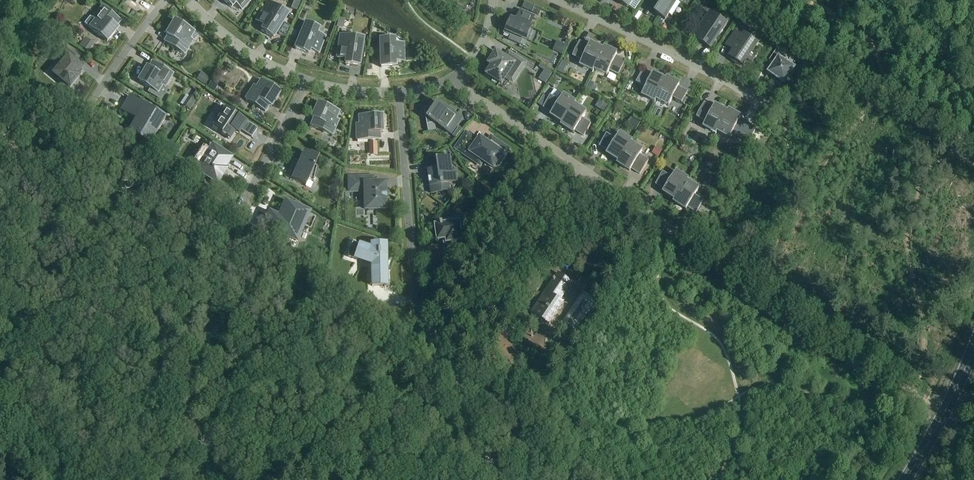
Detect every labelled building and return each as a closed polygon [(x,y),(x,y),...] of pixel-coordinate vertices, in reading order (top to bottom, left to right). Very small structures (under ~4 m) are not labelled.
[(232,8),(235,4),(241,10),(251,0),(223,0),(232,8)] [(296,0),(295,0),(291,9),(296,11),(300,2),(296,0)] [(656,14),(666,20),(669,14),(672,16),(671,17),(672,17),(681,3),(680,3),(675,0),(651,0),(649,4),(655,8),(656,6),(659,8),(656,14)] [(289,14),(269,1),(256,22),(264,27),(261,31),(273,38),(277,32),(284,37),(289,26),(283,22),(289,14)] [(85,24),(107,42),(118,28),(116,27),(121,21),(103,6),(93,19),(90,17),(85,24)] [(531,30),(532,28),(530,27),(534,17),(521,11),(517,22),(512,19),(510,24),(508,24),(504,33),(511,36),(510,40),(521,45),(523,39),(527,41),(527,39),(529,40),(533,31),(531,30)] [(697,39),(711,49),(727,24),(710,12),(703,23),(707,25),(697,39)] [(741,22),(752,30),(758,21),(747,14),(741,22)] [(165,43),(184,55),(193,41),(190,39),(195,32),(175,20),(166,35),(168,37),(165,43)] [(325,36),(317,33),(319,28),(306,22),(295,49),(308,55),(310,50),(318,54),(325,36)] [(51,30),(48,36),(57,42),(59,39),(61,41),(62,38),(51,30)] [(729,42),(736,47),(730,57),(733,59),(732,60),(739,65),(740,64),(743,66),(747,60),(752,63),(757,54),(753,52),(757,45),(754,43),(755,41),(747,36),(746,38),(743,36),(743,37),(735,32),(729,42)] [(345,65),(359,67),(364,38),(341,35),(337,59),(346,60),(345,65)] [(395,67),(395,62),(404,62),(403,43),(394,44),(394,38),(380,39),(381,68),(395,67)] [(79,46),(88,53),(93,46),(84,39),(79,46)] [(559,39),(555,48),(564,53),(569,44),(559,39)] [(580,65),(593,72),(604,48),(604,47),(603,50),(590,44),(589,47),(586,46),(587,45),(580,42),(573,56),(582,60),(580,65)] [(54,74),(70,87),(76,80),(73,78),(81,68),(74,62),(79,57),(66,46),(56,58),(63,63),(54,74)] [(604,48),(593,72),(594,72),(595,70),(607,76),(610,71),(619,75),(626,61),(619,58),(618,58),(616,57),(618,54),(604,48)] [(774,66),(769,73),(774,77),(773,78),(778,81),(779,80),(784,84),(794,69),(784,62),(787,58),(776,51),(768,62),(774,66)] [(490,64),(493,66),(488,74),(502,84),(510,72),(517,76),(525,63),(509,52),(505,58),(497,53),(490,64)] [(138,82),(158,94),(162,86),(164,88),(173,74),(153,62),(149,68),(147,67),(138,82)] [(549,81),(555,68),(543,62),(537,76),(549,81)] [(642,95),(655,102),(667,78),(665,80),(653,74),(651,77),(649,76),(649,75),(642,72),(636,83),(646,88),(642,95)] [(198,81),(206,86),(209,80),(202,76),(198,81)] [(667,78),(655,102),(657,100),(669,106),(673,99),(682,104),(688,92),(681,88),(681,89),(678,88),(680,85),(667,78)] [(214,92),(219,84),(213,80),(208,88),(214,92)] [(246,100),(265,112),(269,106),(271,107),(281,92),(262,80),(257,87),(255,86),(246,100)] [(561,125),(562,125),(576,103),(564,95),(559,102),(551,96),(549,99),(543,107),(550,112),(550,111),(553,112),(551,115),(562,123),(561,125)] [(544,96),(538,104),(543,107),(549,99),(544,96)] [(182,106),(190,111),(196,102),(188,97),(182,106)] [(128,132),(150,145),(166,118),(150,108),(148,112),(143,109),(144,108),(128,98),(121,110),(136,120),(128,132)] [(314,120),(311,126),(332,136),(339,120),(336,119),(339,112),(319,102),(311,119),(314,120)] [(447,129),(446,131),(452,135),(457,126),(456,127),(452,124),(456,118),(445,110),(446,108),(439,103),(435,109),(434,108),(434,107),(424,109),(428,132),(429,132),(428,125),(435,124),(436,124),(437,122),(447,129)] [(576,103),(562,125),(574,133),(576,130),(578,131),(577,132),(584,136),(591,125),(583,119),(587,113),(575,105),(576,103)] [(703,126),(716,133),(729,110),(728,110),(727,112),(715,105),(713,109),(711,107),(704,103),(697,117),(706,122),(703,126)] [(212,128),(230,140),(235,132),(239,134),(241,131),(252,138),(257,129),(223,106),(218,115),(220,116),(212,128)] [(729,110),(716,133),(716,134),(718,132),(730,138),(732,134),(742,139),(749,125),(742,121),(742,122),(739,121),(741,117),(729,110)] [(356,124),(357,141),(380,140),(380,133),(382,133),(382,115),(359,116),(359,124),(356,124)] [(633,116),(629,123),(638,128),(642,121),(633,116)] [(617,163),(618,163),(632,141),(620,133),(616,140),(607,134),(599,146),(606,150),(607,149),(609,151),(607,154),(619,161),(617,163)] [(467,134),(457,149),(480,165),(483,161),(493,168),(497,163),(499,164),(509,150),(491,138),(488,144),(480,139),(478,142),(467,134)] [(632,141),(618,163),(630,171),(632,168),(634,170),(640,175),(649,161),(640,156),(643,151),(631,143),(632,141)] [(203,162),(196,172),(206,178),(207,177),(211,180),(210,181),(218,186),(222,179),(221,178),(226,170),(224,169),(231,159),(213,147),(207,156),(205,156),(202,160),(203,162)] [(292,180),(306,186),(308,181),(313,182),(313,183),(317,167),(317,166),(316,167),(314,166),(318,159),(304,153),(297,169),(291,167),(286,177),(292,179),(292,180)] [(429,172),(432,194),(450,191),(449,184),(458,183),(456,174),(453,174),(450,158),(438,160),(439,170),(429,172)] [(730,165),(738,170),(743,164),(735,159),(730,165)] [(674,201),(674,202),(688,180),(676,172),(672,178),(663,173),(656,184),(662,188),(663,187),(665,189),(663,192),(675,200),(674,201)] [(195,188),(201,178),(196,175),(190,185),(195,188)] [(364,200),(364,207),(366,207),(366,209),(368,209),(368,211),(375,211),(375,209),(385,209),(384,199),(385,199),(385,194),(384,194),(384,184),(364,184),(363,178),(349,178),(350,192),(366,191),(366,200),(364,200)] [(688,180),(674,202),(686,210),(688,206),(690,208),(690,209),(696,213),(704,202),(695,196),(699,189),(687,182),(689,180),(688,180)] [(495,192),(490,200),(493,202),(492,204),(497,208),(505,197),(499,193),(499,194),(495,192)] [(264,227),(296,241),(302,227),(310,230),(316,218),(308,215),(308,213),(286,204),(279,219),(270,214),(264,227)] [(435,232),(436,234),(436,236),(438,237),(438,240),(447,239),(447,242),(445,243),(447,256),(460,254),(459,241),(462,241),(459,219),(442,221),(442,224),(441,224),(441,225),(436,226),(437,229),(436,231),(435,232)] [(352,244),(348,257),(372,264),(372,286),(386,286),(386,269),(390,257),(386,256),(386,245),(371,245),(371,250),(352,244)] [(532,313),(549,325),(565,302),(562,300),(573,283),(558,273),(532,313)] [(576,331),(596,302),(582,293),(563,322),(576,331)]
